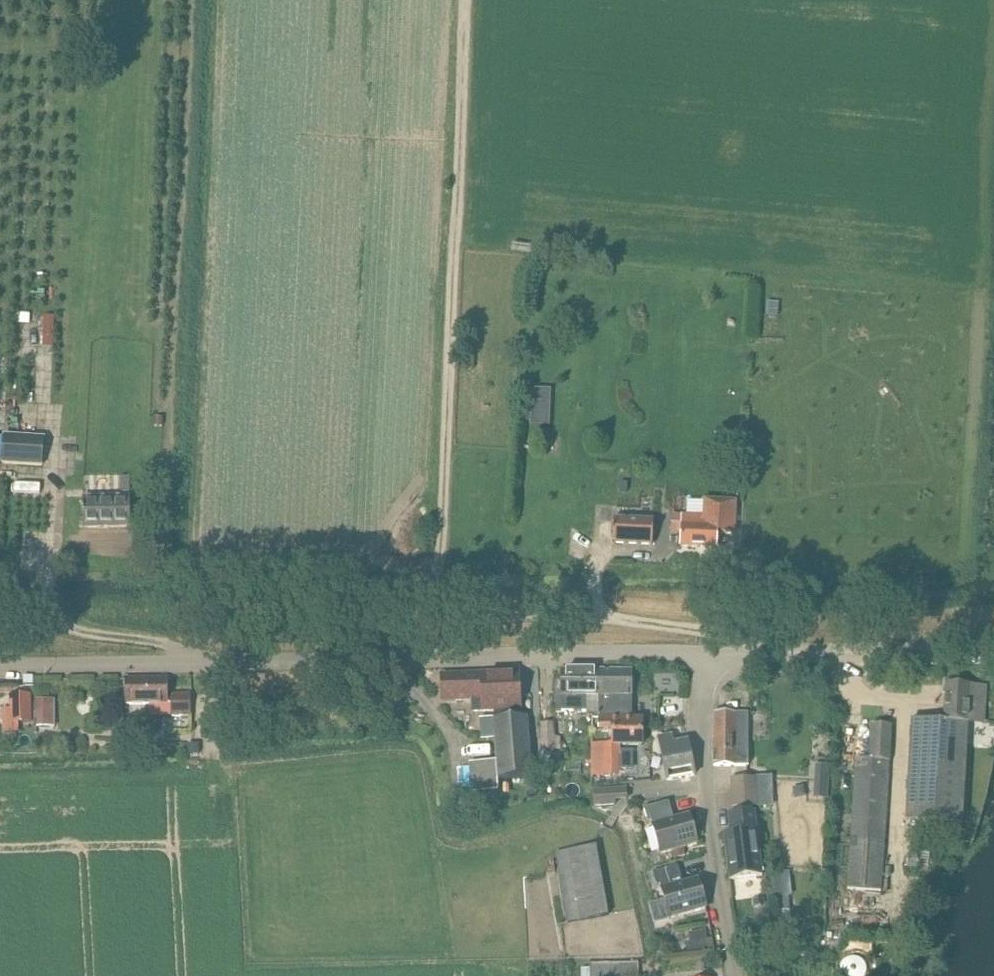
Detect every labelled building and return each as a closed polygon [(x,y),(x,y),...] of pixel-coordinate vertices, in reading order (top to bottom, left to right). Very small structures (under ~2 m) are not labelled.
[(778,303),(767,302),(766,315),(777,316),(778,303)] [(17,315),(16,324),(29,325),(29,315),(17,315)] [(44,317),(42,347),(52,348),(54,317),(44,317)] [(474,343),(473,332),(465,332),(465,343),(474,343)] [(473,369),(474,353),(463,353),(463,369),(473,369)] [(520,401),(520,421),(530,422),(530,425),(549,426),(550,389),(531,389),(531,401),(520,401)] [(154,418),(154,427),(162,428),(162,418),(154,418)] [(4,435),(2,464),(43,467),(45,437),(4,435)] [(121,478),(121,492),(130,492),(130,478),(121,478)] [(86,528),(130,528),(130,496),(85,497),(85,506),(83,507),(83,513),(85,513),(86,528)] [(683,516),(671,516),(670,534),(682,535),(682,547),(716,548),(717,534),(733,534),(734,501),(705,500),(705,503),(687,502),(686,515),(683,515),(683,516)] [(614,519),(613,543),(653,545),(654,521),(614,519)] [(562,682),(554,681),(553,712),(562,712),(587,712),(587,715),(590,715),(601,715),(601,697),(600,697),(600,683),(601,669),(597,669),(597,670),(562,670),(562,682)] [(595,743),(592,743),(591,777),(595,777),(620,777),(620,771),(620,751),(620,747),(643,747),(643,721),(632,721),(632,717),(633,698),(633,669),(601,669),(600,683),(600,697),(601,697),(601,715),(601,716),(599,716),(598,732),(612,732),(612,743),(595,743)] [(443,677),(445,703),(471,700),(472,714),(494,712),(494,718),(479,719),(481,741),(494,740),(496,761),(468,763),(471,793),(499,791),(498,780),(533,778),(528,716),(521,717),(520,711),(522,711),(519,671),(443,677)] [(168,677),(127,678),(127,706),(164,705),(164,717),(191,716),(190,693),(168,693),(168,677)] [(913,720),(906,821),(963,825),(970,723),(983,724),(985,687),(946,685),(944,722),(913,720)] [(49,690),(37,690),(37,699),(49,699),(49,690)] [(31,723),(31,695),(10,695),(10,710),(10,711),(16,711),(17,721),(17,723),(31,723)] [(49,699),(37,699),(36,729),(55,729),(55,699),(49,699)] [(18,733),(17,723),(17,721),(16,711),(10,711),(10,710),(3,710),(3,733),(18,733)] [(714,713),(714,766),(748,766),(748,713),(714,713)] [(541,724),(542,751),(561,751),(561,737),(556,738),(555,723),(541,724)] [(857,758),(848,890),(882,892),(892,726),(872,725),(869,759),(857,758)] [(695,776),(688,741),(672,744),(670,735),(657,738),(666,782),(695,776)] [(200,745),(188,745),(188,757),(200,757),(200,745)] [(549,761),(541,761),(542,777),(550,777),(549,761)] [(815,764),(813,798),(827,799),(829,765),(815,764)] [(757,778),(731,780),(732,792),(732,793),(758,792),(758,790),(757,778)] [(615,802),(627,801),(626,788),(592,791),(594,808),(616,806),(615,802)] [(758,792),(732,793),(732,806),(759,805),(758,792)] [(651,825),(661,855),(671,852),(682,848),(699,843),(689,814),(674,819),(669,801),(644,809),(648,822),(652,821),(653,825),(651,825)] [(728,815),(729,827),(731,827),(732,833),(723,834),(729,881),(762,877),(754,812),(728,815)] [(597,845),(556,852),(559,870),(568,923),(609,916),(597,845)] [(682,848),(671,852),(674,860),(685,856),(682,848)] [(664,901),(648,906),(654,925),(669,920),(669,919),(707,908),(698,879),(683,883),(678,866),(653,874),(657,887),(661,886),(662,889),(660,889),(664,901)] [(776,899),(784,898),(784,897),(792,896),(789,872),(781,873),(781,875),(769,877),(772,899),(776,899)] [(784,898),(776,899),(777,911),(778,933),(791,932),(788,897),(784,898)] [(686,944),(687,953),(713,949),(712,940),(708,941),(707,941),(705,931),(689,934),(690,944),(686,944)] [(590,963),(591,968),(581,968),(581,975),(639,975),(639,963),(590,963)]
